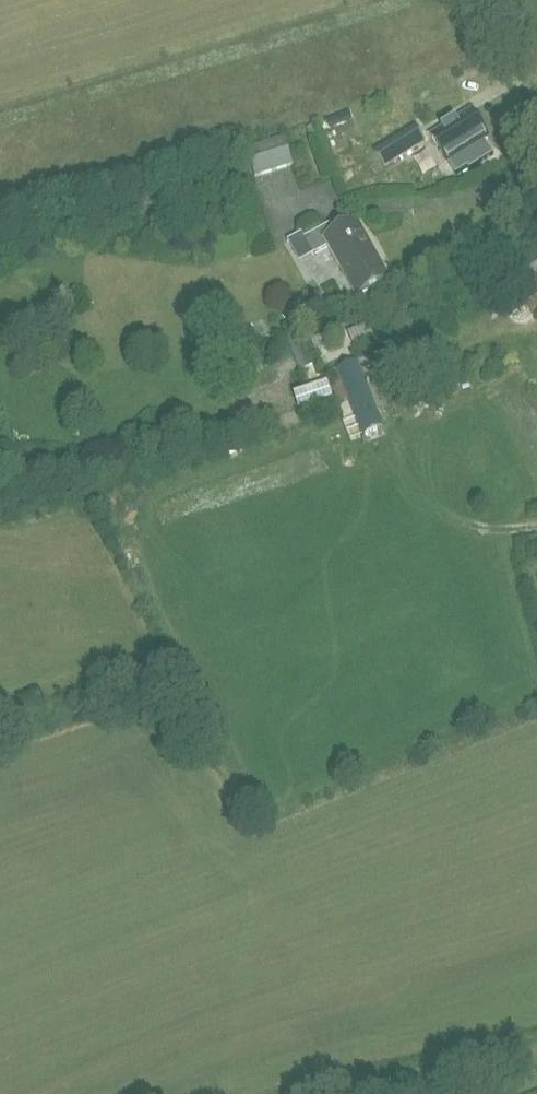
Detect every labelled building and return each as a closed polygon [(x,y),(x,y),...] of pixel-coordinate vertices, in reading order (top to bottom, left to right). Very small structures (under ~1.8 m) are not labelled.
[(444,130),(433,137),(456,175),(468,167),(470,169),(494,154),(485,139),(488,138),(472,112),(458,121),(457,120),(443,128),(444,130)] [(384,167),(424,142),(415,127),(374,153),(384,167)] [(254,177),(293,165),(285,139),(246,152),(254,177)] [(328,246),(356,296),(389,278),(357,221),(335,233),(330,224),(303,239),(312,255),(328,246)] [(516,287),(532,313),(536,310),(536,274),(516,287)] [(362,354),(336,363),(364,444),(390,435),(362,354)] [(326,373),(295,382),(300,402),(331,393),(326,373)] [(265,402),(270,416),(290,409),(285,395),(265,402)]
